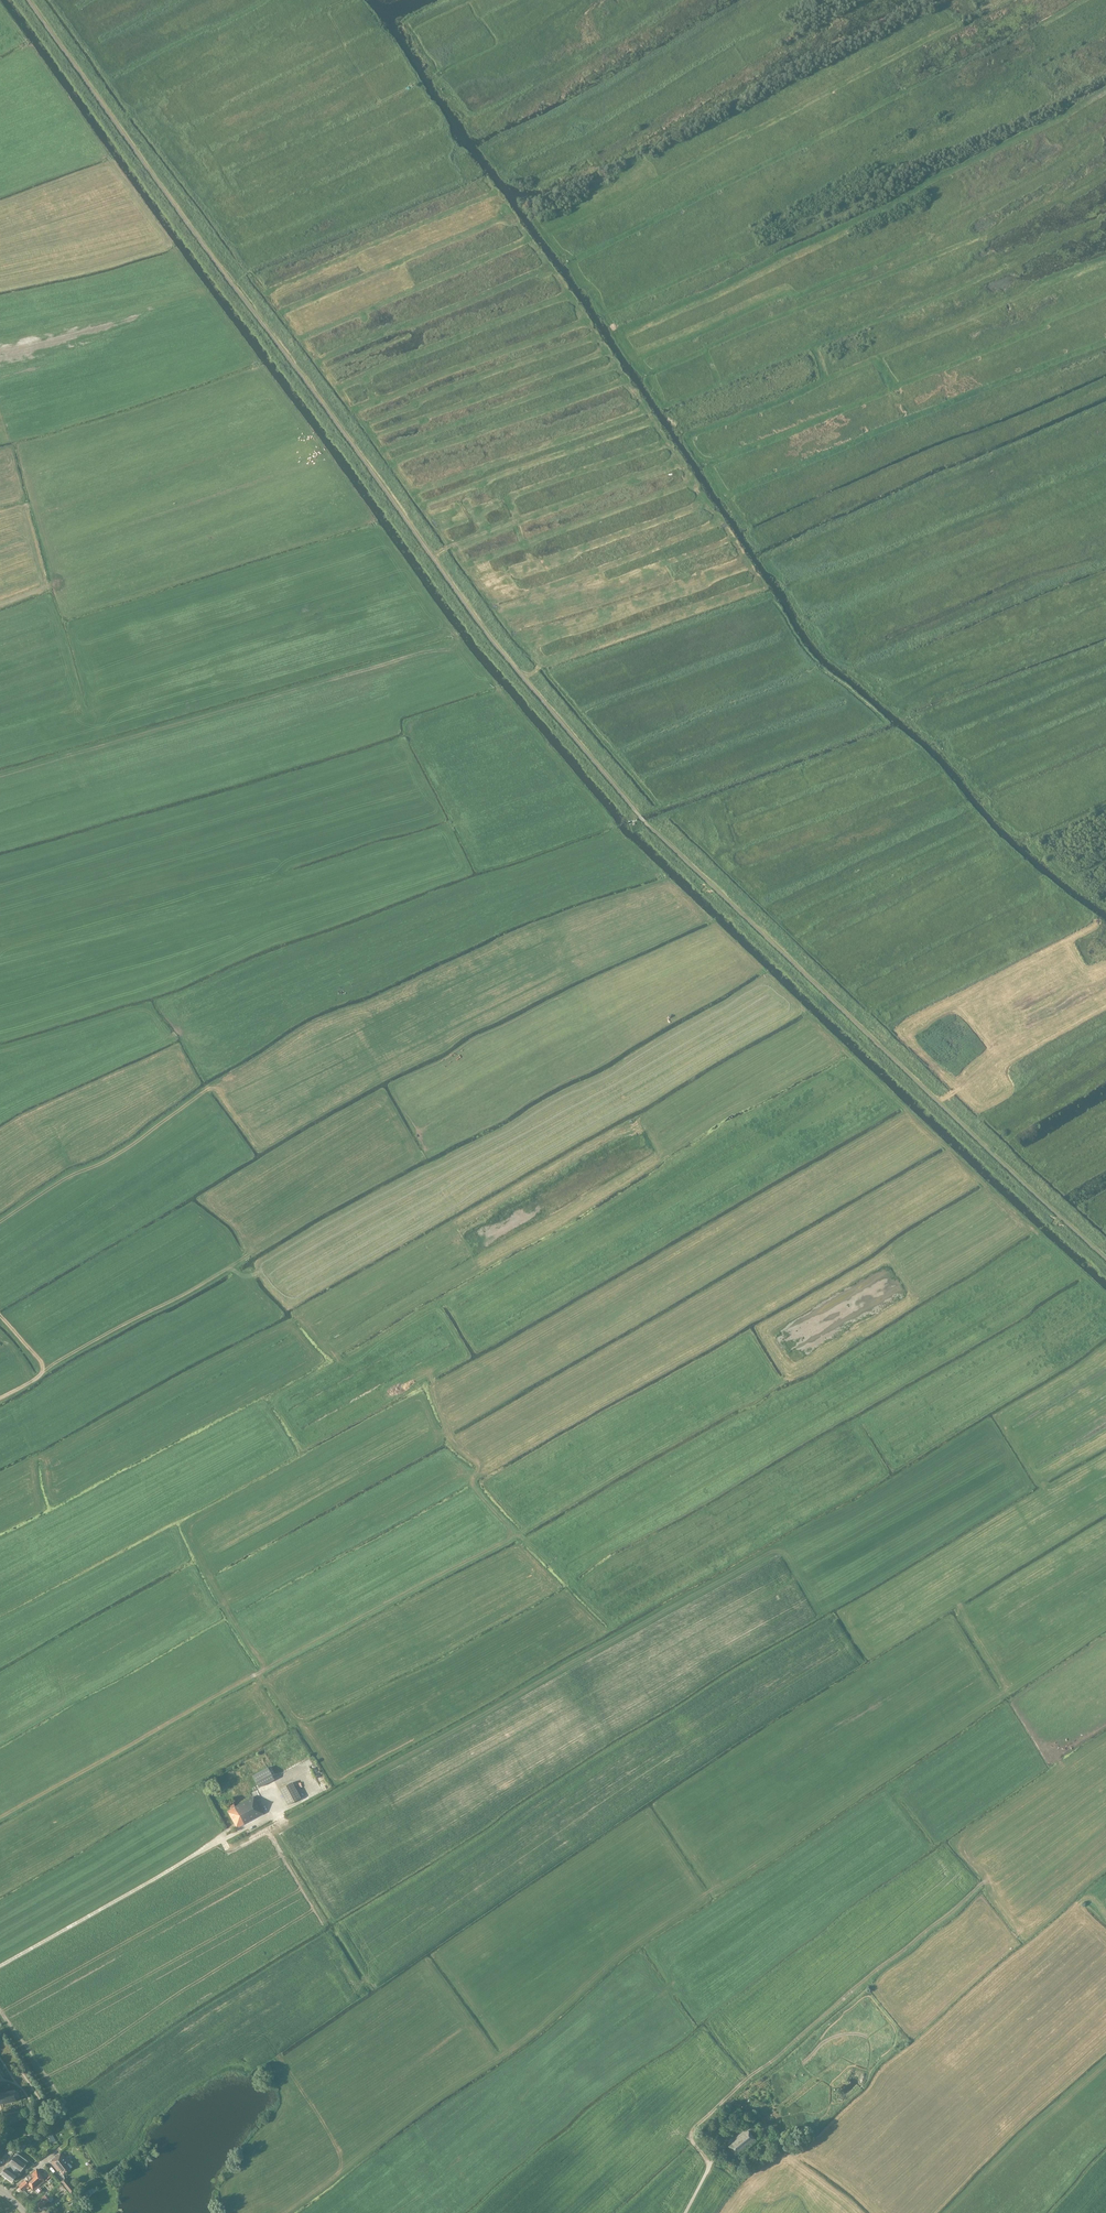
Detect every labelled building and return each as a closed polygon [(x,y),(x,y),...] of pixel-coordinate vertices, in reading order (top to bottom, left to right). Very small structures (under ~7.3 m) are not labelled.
[(267,1768),(252,1776),(259,1788),(274,1780),(267,1768)] [(279,1790),(288,1805),(300,1799),(291,1783),(279,1790)] [(227,1812),(237,1829),(263,1814),(254,1797),(227,1812)] [(0,2093),(0,2104),(17,2101),(19,2098),(19,2093),(15,2090),(0,2093)] [(720,2118),(724,2122),(734,2113),(729,2108),(720,2118)] [(13,2123),(18,2121),(15,2114),(7,2116),(9,2120),(12,2119),(13,2123)] [(728,2146),(736,2156),(738,2153),(739,2155),(757,2141),(750,2133),(755,2129),(750,2124),(728,2141),(731,2144),(728,2146)] [(5,2169),(1,2174),(11,2182),(15,2177),(15,2176),(19,2170),(20,2171),(28,2162),(17,2153),(5,2169)] [(61,2153),(50,2161),(58,2171),(60,2170),(63,2174),(70,2169),(66,2164),(68,2163),(61,2153)] [(24,2181),(18,2187),(22,2192),(26,2188),(27,2189),(30,2187),(34,2191),(45,2181),(42,2178),(43,2177),(36,2170),(24,2181)] [(60,2182),(62,2184),(70,2194),(75,2190),(65,2179),(60,2182)] [(88,2190),(81,2194),(84,2199),(91,2195),(88,2190)] [(46,2197),(36,2204),(40,2210),(45,2206),(46,2207),(51,2204),(46,2197)]
